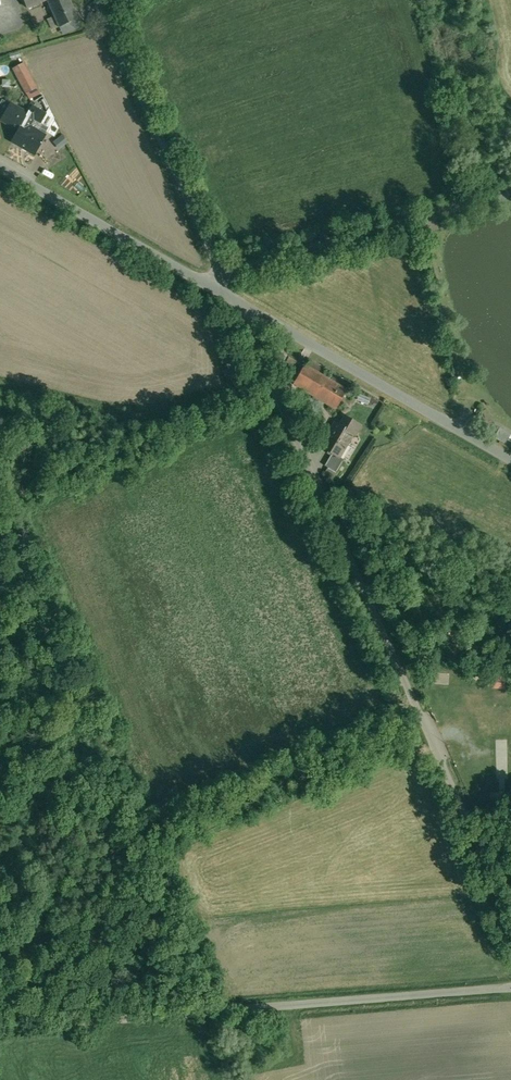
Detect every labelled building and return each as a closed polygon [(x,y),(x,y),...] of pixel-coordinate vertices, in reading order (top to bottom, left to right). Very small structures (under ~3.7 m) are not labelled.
[(27,8),(45,0),(24,0),(27,8)] [(59,27),(78,19),(69,0),(47,0),(59,27)] [(37,88),(24,62),(12,69),(26,94),(37,88)] [(10,103),(2,99),(0,103),(0,119),(1,120),(10,103)] [(0,121),(0,122),(18,131),(23,123),(27,115),(29,112),(11,102),(10,103),(1,120),(0,121)] [(46,113),(32,106),(29,112),(27,115),(41,123),(46,114),(46,113)] [(41,123),(27,115),(23,123),(45,135),(46,132),(54,117),(49,108),(46,113),(46,114),(41,123)] [(54,117),(46,132),(54,137),(60,127),(54,117)] [(45,135),(23,123),(18,131),(12,141),(34,154),(45,135)] [(68,143),(63,134),(53,142),(59,150),(68,143)] [(300,356),(291,350),(287,355),(297,361),(300,356)] [(287,375),(282,364),(277,366),(281,377),(287,375)] [(347,390),(304,365),(294,383),(336,408),(347,390)] [(346,417),(341,425),(335,423),(321,447),(332,453),(339,457),(353,434),(355,435),(360,425),(346,417)] [(499,428),(493,438),(510,448),(510,434),(499,428)] [(343,459),(350,461),(355,446),(348,443),(343,459)] [(339,457),(332,453),(324,466),(336,473),(344,460),(339,457)] [(491,802),(510,802),(510,792),(490,792),(491,802)]
